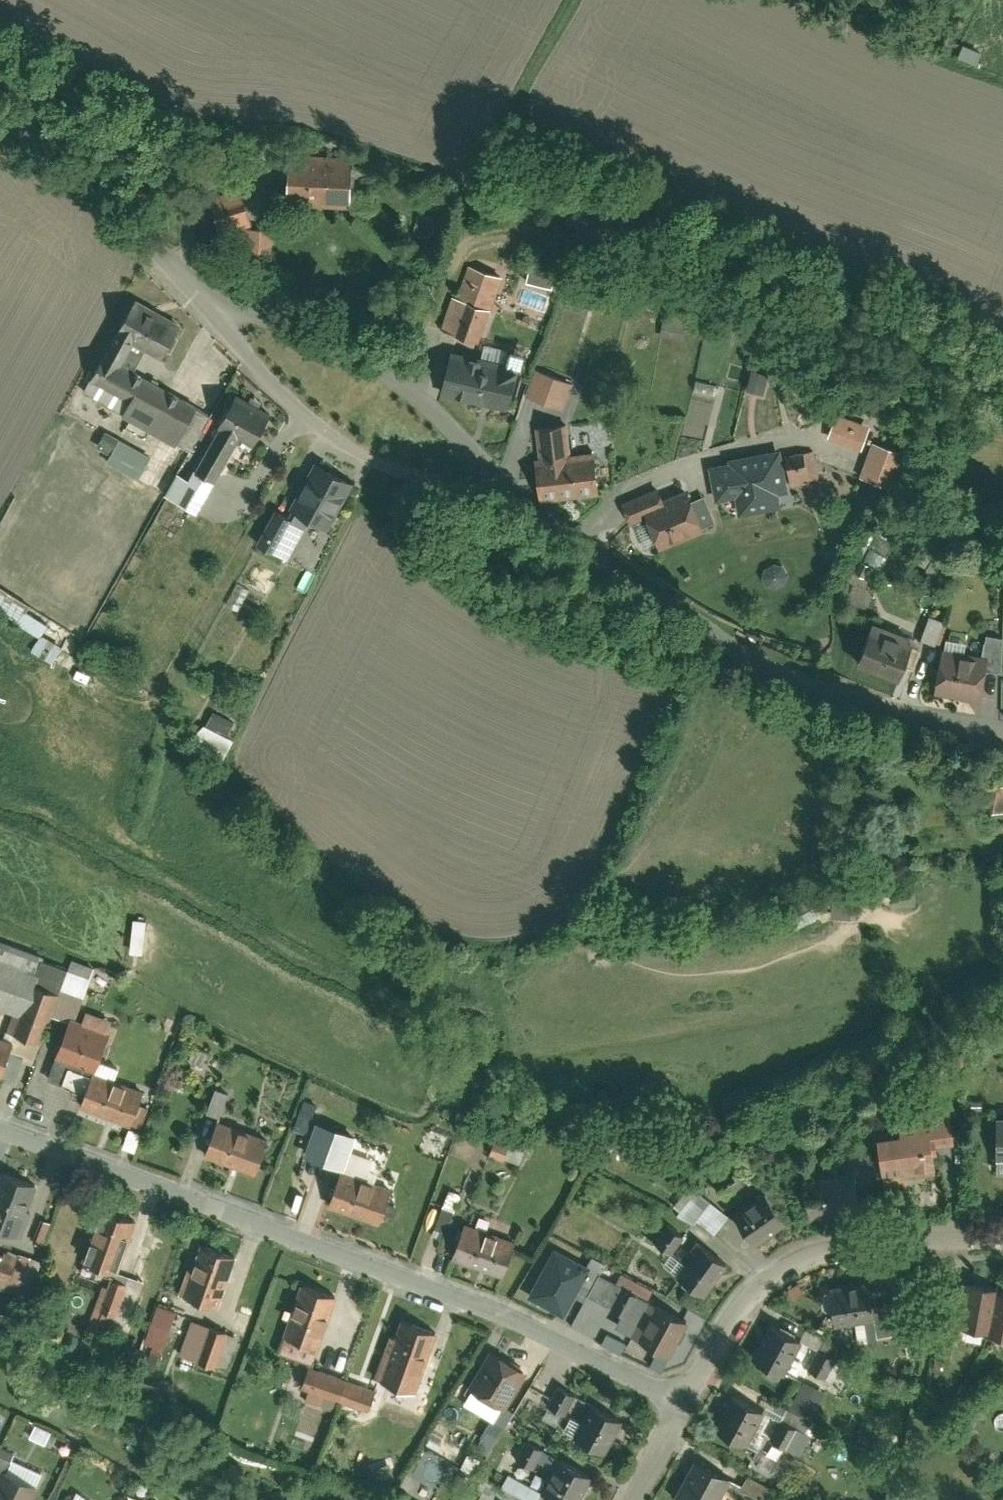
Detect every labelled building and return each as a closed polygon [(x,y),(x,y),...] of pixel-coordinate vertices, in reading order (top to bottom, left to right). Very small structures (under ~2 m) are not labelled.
[(350,208),(353,158),(291,154),(288,204),(350,208)] [(275,252),(275,227),(249,227),(249,192),(217,192),(217,237),(229,237),(229,252),(275,252)] [(531,263),(527,283),(554,289),(558,269),(531,263)] [(503,279),(469,266),(456,298),(490,311),(503,279)] [(541,313),(545,298),(524,292),(519,306),(541,313)] [(135,305),(85,391),(125,413),(124,415),(177,446),(200,407),(125,363),(136,344),(163,360),(180,331),(135,305)] [(452,351),(441,392),(508,410),(519,369),(509,366),(452,351)] [(513,351),(509,366),(519,369),(522,369),(526,354),(513,351)] [(562,380),(544,374),(535,400),(553,406),(562,380)] [(269,419),(234,400),(219,427),(222,429),(247,443),(254,446),(269,419)] [(838,415),(830,439),(862,450),(863,447),(868,434),(870,427),(838,415)] [(540,457),(536,457),(541,494),(600,487),(596,450),(572,453),(568,424),(537,428),(540,457)] [(247,443),(222,429),(194,466),(196,467),(217,478),(219,480),(247,443)] [(112,452),(119,436),(107,430),(99,445),(112,452)] [(153,457),(122,440),(109,462),(140,480),(153,457)] [(873,442),(860,477),(893,489),(905,454),(873,442)] [(814,451),(786,456),(791,487),(819,483),(814,451)] [(729,463),(711,466),(717,501),(736,498),(739,515),(781,508),(778,494),(787,493),(782,453),(729,463)] [(315,459),(292,505),(324,521),(347,475),(315,459)] [(217,478),(196,467),(190,478),(181,473),(169,494),(199,511),(217,478)] [(700,518),(688,488),(664,498),(660,489),(640,497),(650,521),(656,536),(670,530),(673,537),(687,532),(684,525),(700,518)] [(174,515),(165,510),(159,522),(167,527),(174,515)] [(292,518),(276,510),(258,543),(274,551),(292,518)] [(656,536),(650,521),(639,526),(648,547),(659,543),(656,536)] [(771,564),(763,573),(767,586),(781,587),(788,576),(783,565),(771,564)] [(0,583),(0,611),(40,637),(49,623),(27,610),(31,603),(0,583)] [(936,640),(943,618),(929,613),(921,635),(936,640)] [(875,619),(858,660),(899,677),(905,661),(913,642),(915,636),(875,619)] [(49,623),(40,637),(32,650),(53,663),(70,637),(49,623)] [(982,654),(991,656),(989,667),(1002,668),(1002,640),(1002,635),(986,635),(982,654)] [(921,645),(913,642),(905,661),(914,665),(921,645)] [(943,646),(935,688),(983,697),(989,667),(991,656),(982,654),(943,646)] [(235,721),(216,712),(206,733),(224,742),(235,721)] [(143,954),(148,921),(135,919),(131,953),(143,954)] [(0,940),(0,1007),(15,1013),(19,1015),(31,984),(41,959),(42,956),(0,940)] [(41,959),(31,984),(60,995),(69,970),(41,959)] [(101,976),(81,969),(80,974),(76,985),(95,992),(101,976)] [(76,985),(80,974),(73,972),(68,986),(74,988),(76,985)] [(60,995),(31,984),(19,1015),(15,1013),(8,1030),(41,1043),(60,995)] [(86,1010),(81,1023),(109,1034),(114,1021),(86,1010)] [(70,1019),(56,1057),(95,1072),(103,1052),(109,1034),(81,1023),(70,1019)] [(0,1043),(0,1078),(3,1079),(14,1049),(0,1043)] [(103,1052),(95,1072),(94,1074),(114,1082),(115,1079),(123,1060),(103,1052)] [(70,1085),(77,1068),(70,1065),(63,1083),(70,1085)] [(86,1095),(94,1074),(77,1068),(70,1085),(79,1089),(78,1092),(86,1095)] [(114,1082),(94,1074),(86,1095),(81,1106),(132,1126),(146,1091),(115,1079),(114,1082)] [(206,1111),(221,1117),(231,1093),(216,1087),(206,1111)] [(904,1174),(936,1172),(934,1139),(954,1137),(952,1117),(902,1122),(903,1134),(882,1136),(884,1153),(886,1179),(886,1184),(905,1182),(904,1174)] [(219,1120),(205,1155),(256,1174),(269,1139),(219,1120)] [(145,1134),(132,1128),(124,1147),(138,1153),(145,1134)] [(323,1157),(345,1165),(356,1137),(333,1128),(323,1157)] [(492,1154),(520,1164),(525,1149),(498,1139),(492,1154)] [(886,1179),(884,1153),(846,1157),(848,1177),(855,1177),(856,1182),(886,1179)] [(343,1169),(330,1205),(380,1223),(393,1187),(363,1176),(347,1170),(343,1169)] [(38,1184),(2,1171),(0,1176),(0,1229),(18,1235),(38,1184)] [(804,1184),(809,1220),(860,1213),(856,1182),(855,1177),(848,1177),(804,1184)] [(675,1206),(714,1236),(731,1214),(692,1184),(675,1206)] [(736,1217),(753,1241),(785,1220),(765,1190),(746,1203),(749,1208),(736,1217)] [(466,1197),(450,1191),(433,1234),(449,1240),(466,1197)] [(137,1218),(102,1206),(84,1259),(86,1260),(116,1270),(119,1271),(137,1218)] [(468,1221),(454,1257),(504,1275),(517,1239),(511,1237),(513,1232),(490,1223),(488,1229),(468,1221)] [(683,1234),(668,1224),(656,1242),(671,1252),(683,1234)] [(42,1244),(48,1230),(39,1226),(32,1240),(42,1244)] [(238,1254),(202,1242),(192,1269),(188,1267),(180,1292),(221,1306),(238,1254)] [(664,1270),(706,1297),(727,1266),(699,1248),(687,1266),(673,1256),(664,1270)] [(556,1249),(529,1296),(562,1315),(580,1284),(589,1267),(587,1266),(556,1249)] [(16,1260),(9,1280),(0,1277),(0,1287),(29,1298),(43,1260),(20,1251),(16,1260)] [(0,1254),(0,1277),(9,1280),(16,1260),(0,1254)] [(589,1267),(580,1284),(592,1290),(600,1277),(606,1264),(592,1257),(587,1266),(589,1267)] [(114,1277),(116,1270),(86,1260),(81,1276),(110,1287),(114,1277)] [(120,1271),(117,1279),(128,1283),(137,1285),(139,1278),(120,1271)] [(621,1274),(615,1285),(647,1302),(652,1291),(621,1274)] [(117,1279),(114,1277),(110,1287),(108,1293),(103,1309),(116,1314),(117,1314),(128,1283),(117,1279)] [(589,1296),(638,1322),(649,1303),(647,1302),(615,1285),(600,1277),(592,1290),(589,1296)] [(339,1294),(303,1282),(282,1338),(319,1351),(339,1294)] [(137,1285),(128,1283),(117,1314),(112,1330),(126,1335),(143,1288),(137,1285)] [(872,1284),(833,1288),(836,1324),(875,1321),(874,1309),(872,1284)] [(971,1286),(964,1329),(990,1334),(997,1295),(998,1291),(971,1286)] [(103,1309),(108,1293),(101,1291),(90,1324),(110,1330),(116,1314),(103,1309)] [(990,1338),(1002,1341),(1002,1296),(997,1295),(990,1334),(990,1338)] [(670,1357),(689,1325),(649,1303),(638,1322),(631,1335),(670,1357)] [(172,1330),(178,1309),(159,1304),(148,1342),(164,1347),(169,1329),(172,1330)] [(914,1332),(911,1305),(874,1309),(875,1321),(877,1336),(914,1332)] [(211,1325),(192,1318),(180,1354),(198,1360),(211,1325)] [(437,1331),(402,1319),(396,1336),(389,1334),(373,1378),(415,1393),(437,1331)] [(770,1324),(753,1358),(768,1365),(765,1370),(766,1376),(776,1381),(782,1379),(802,1340),(770,1324)] [(229,1331),(211,1325),(198,1360),(217,1366),(229,1331)] [(603,1343),(621,1350),(626,1339),(608,1331),(603,1343)] [(491,1350),(470,1387),(506,1408),(527,1370),(491,1350)] [(833,1357),(823,1352),(813,1371),(823,1376),(833,1357)] [(793,1362),(786,1376),(793,1380),(801,1366),(793,1362)] [(369,1411),(378,1387),(311,1363),(303,1386),(310,1389),(306,1399),(336,1410),(339,1400),(369,1411)] [(814,1415),(826,1389),(805,1380),(794,1406),(814,1415)] [(578,1391),(560,1381),(549,1402),(567,1412),(571,1405),(578,1391)] [(765,1410),(733,1393),(716,1425),(748,1441),(763,1412),(765,1410)] [(765,1410),(763,1412),(782,1422),(789,1409),(770,1399),(765,1410)] [(622,1416),(592,1400),(585,1413),(582,1420),(574,1434),(603,1450),(622,1416)] [(571,1405),(567,1412),(571,1414),(582,1420),(585,1413),(571,1405)] [(574,1434),(582,1420),(571,1414),(563,1429),(574,1434)] [(798,1430),(786,1422),(774,1441),(786,1449),(798,1430)] [(527,1438),(518,1457),(536,1466),(545,1447),(527,1438)] [(8,1472),(16,1454),(2,1448),(0,1453),(0,1469),(2,1470),(8,1472)] [(554,1452),(547,1465),(552,1468),(540,1489),(544,1491),(560,1499),(580,1499),(594,1474),(554,1452)] [(675,1497),(682,1499),(720,1499),(732,1477),(695,1458),(675,1497)] [(2,1470),(0,1474),(0,1499),(34,1499),(40,1486),(8,1472),(2,1470)] [(544,1491),(540,1489),(513,1474),(503,1493),(514,1499),(517,1494),(528,1499),(540,1499),(544,1491)] [(760,1480),(751,1496),(758,1499),(774,1499),(779,1490),(760,1480)] [(149,1491),(141,1485),(137,1491),(145,1497),(149,1491)] [(73,1499),(91,1499),(78,1491),(72,1499),(73,1499)]
